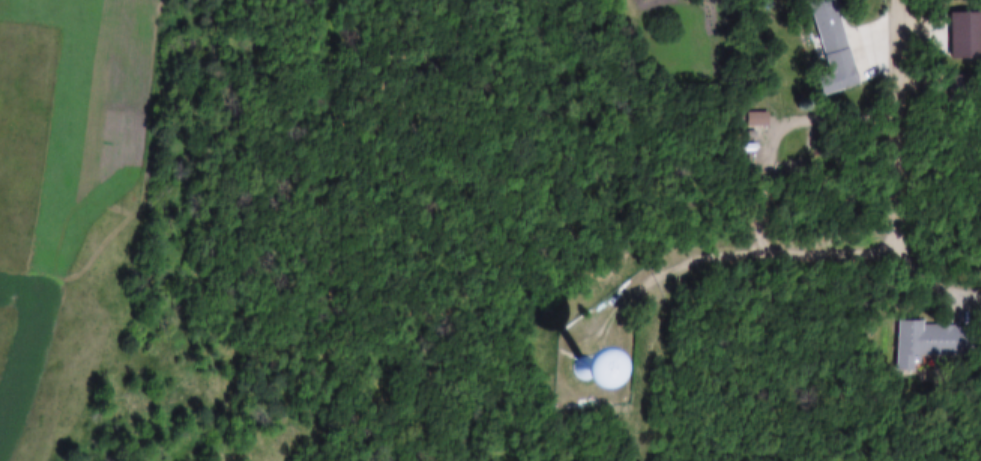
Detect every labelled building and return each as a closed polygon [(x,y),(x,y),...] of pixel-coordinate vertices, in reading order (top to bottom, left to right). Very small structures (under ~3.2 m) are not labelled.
[(811,1),(823,60),(849,54),(838,0),(814,0),(811,1)] [(770,113),(749,113),(749,127),(770,127),(770,113)] [(978,357),(978,325),(902,325),(902,371),(920,372),(920,357),(978,357)] [(581,362),(584,394),(605,392),(602,359),(581,362)]
